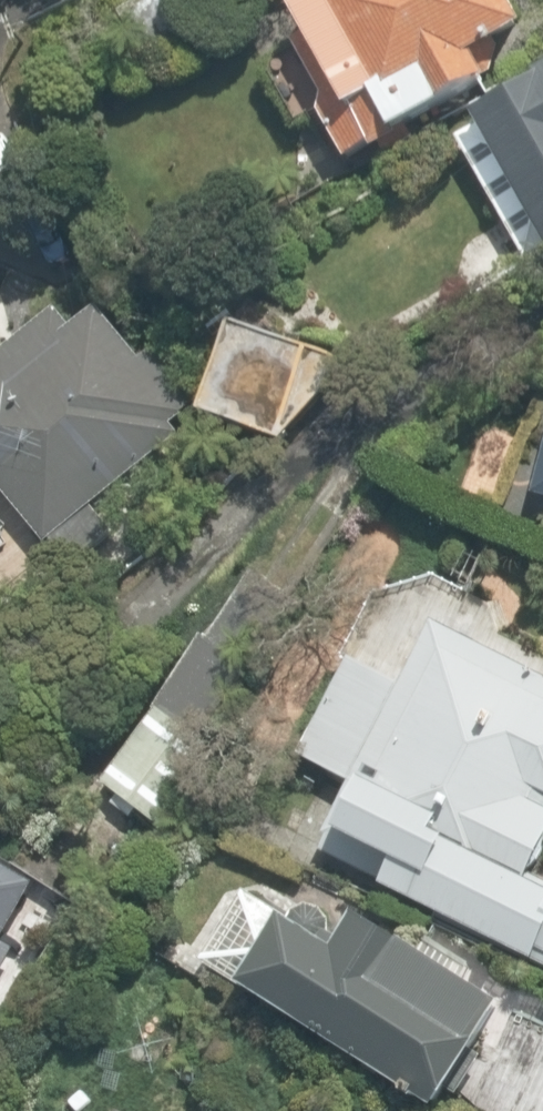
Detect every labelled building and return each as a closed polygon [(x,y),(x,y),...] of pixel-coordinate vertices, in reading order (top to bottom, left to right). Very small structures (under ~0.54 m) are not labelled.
[(498,0),(309,0),(269,22),(326,127),(401,87),(421,123),(481,90),(463,57),(514,29),(498,0)] [(482,102),(542,210),(542,66),(482,102)] [(72,562),(111,531),(91,507),(179,434),(171,423),(198,401),(156,349),(141,361),(99,310),(74,332),(58,312),(0,360),(0,485),(47,542),(52,538),(72,562)] [(208,415),(283,440),(350,366),(236,328),(208,415)] [(525,508),(542,512),(542,430),(525,508)] [(103,784),(161,827),(180,801),(191,810),(222,770),(210,761),(216,753),(197,740),(250,669),(246,666),(293,602),(254,573),(206,639),(204,638),(154,706),(158,709),(103,784)] [(432,626),(408,676),(356,660),(303,752),(354,779),(321,846),(542,960),(542,870),(539,868),(542,857),(542,677),(432,626)] [(35,884),(0,863),(0,943),(35,884)] [(170,962),(401,1110),(430,1110),(495,1009),(312,891),(291,924),(223,880),(170,962)]
